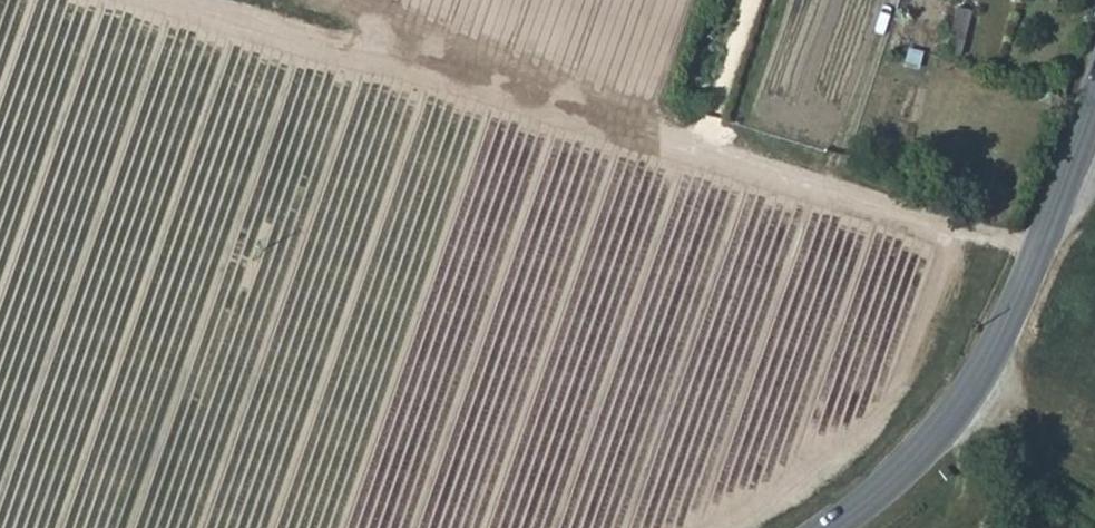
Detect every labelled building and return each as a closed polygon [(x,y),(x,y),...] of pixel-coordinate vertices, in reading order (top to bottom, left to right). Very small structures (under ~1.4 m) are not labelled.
[(958,0),(950,29),(950,30),(966,35),(975,6),(958,0)] [(966,35),(950,30),(945,46),(961,51),(966,35)]
